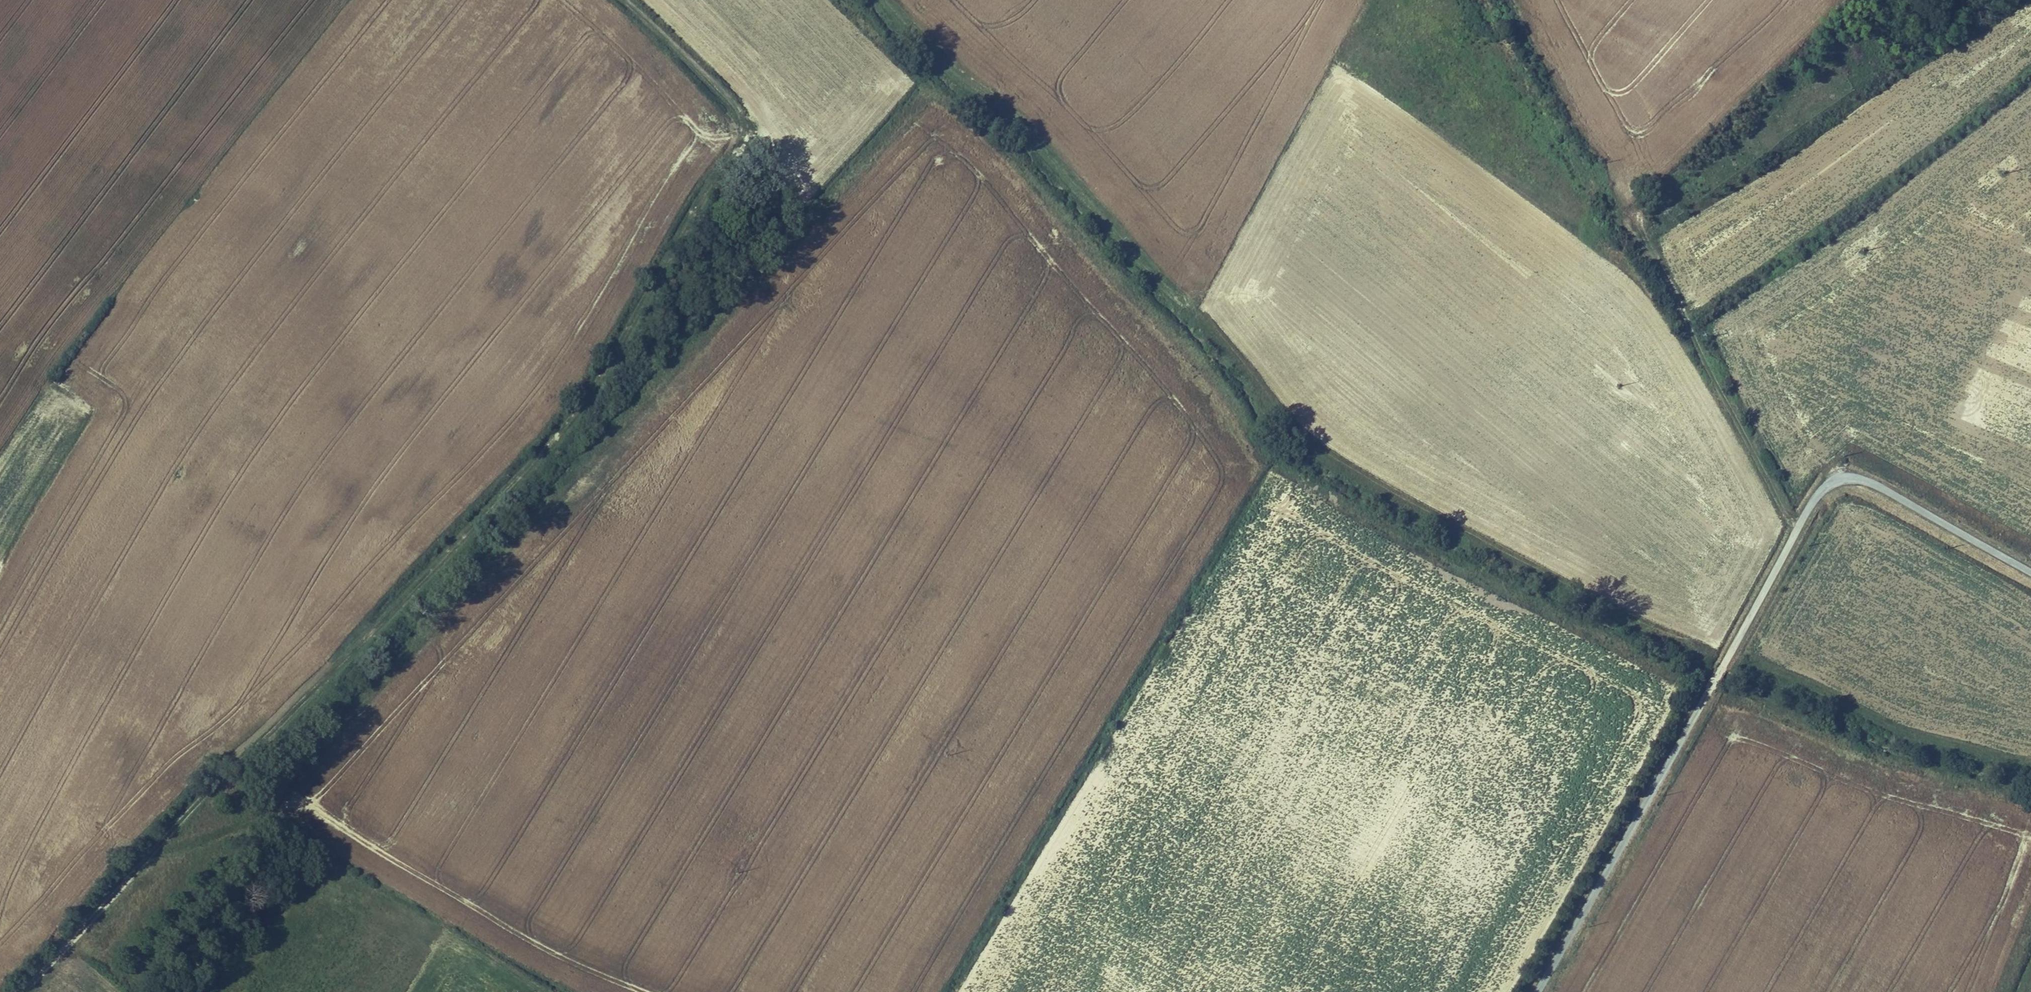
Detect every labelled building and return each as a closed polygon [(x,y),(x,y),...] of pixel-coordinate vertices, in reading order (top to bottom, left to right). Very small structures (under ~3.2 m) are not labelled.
[(1744,460),(1737,462),(1740,475),(1747,474),(1744,460)]
